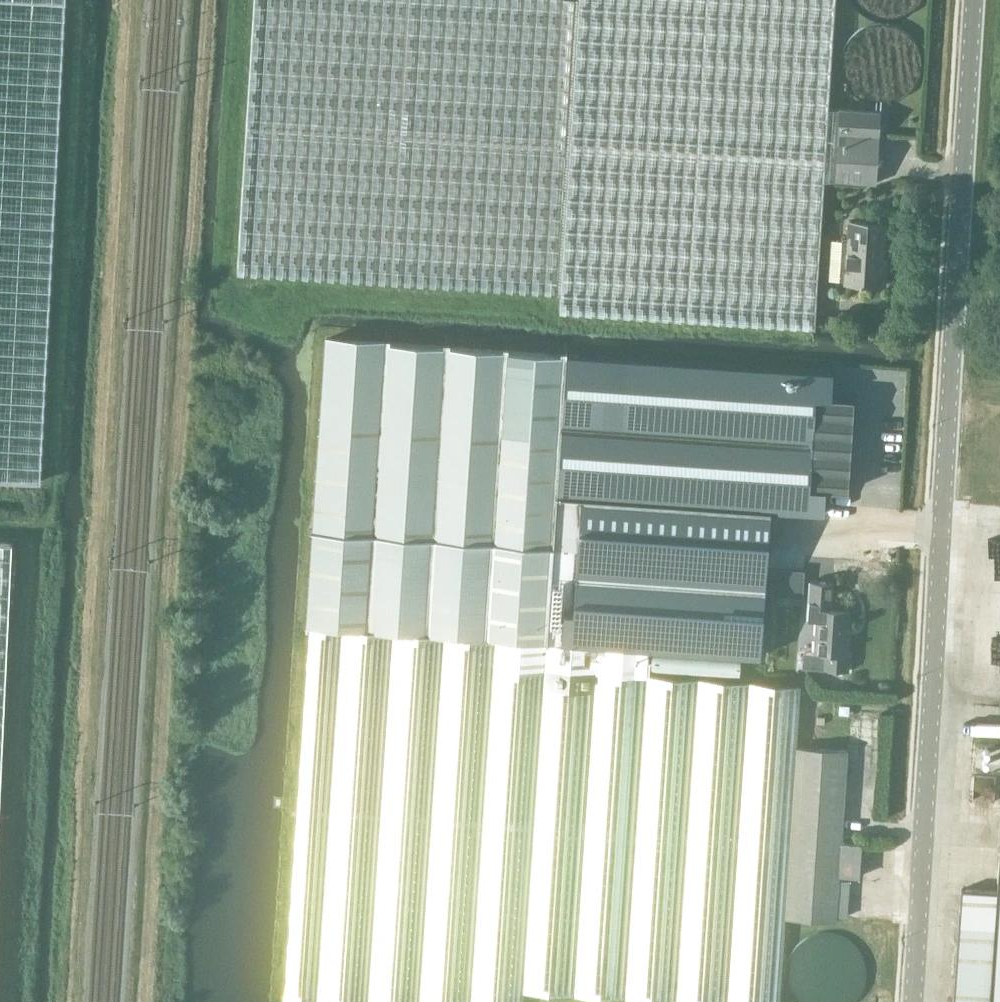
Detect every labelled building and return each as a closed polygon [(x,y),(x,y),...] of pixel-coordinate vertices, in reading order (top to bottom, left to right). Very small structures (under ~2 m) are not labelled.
[(41,484),(66,0),(0,0),(0,482),(41,484)] [(238,281),(562,300),(561,316),(820,331),(829,178),(874,180),(876,134),(878,106),(833,104),(839,0),(255,0),(238,281)] [(850,0),(855,7),(859,10),(866,15),(872,17),(880,18),(889,17),(895,16),(901,13),(909,7),(914,0),(915,0),(849,0),(850,0)] [(922,64),(922,56),(919,47),(915,40),(910,35),(906,31),(898,27),(890,24),(883,23),(874,24),(865,27),(858,31),(854,34),(849,40),(845,47),(843,54),(841,63),(842,69),(844,78),(848,86),(853,92),(859,97),(864,100),(871,103),(879,104),(887,104),(894,102),(901,99),(910,93),(914,88),(919,81),(921,73),(922,64)] [(829,279),(846,280),(846,282),(861,283),(884,284),(886,266),(882,266),(885,222),(849,220),(848,240),(831,239),(829,279)] [(827,329),(838,330),(839,316),(828,315),(827,329)] [(285,1000),(325,1001),(523,1001),(524,991),(643,999),(694,1001),(780,1001),(785,918),(836,921),(836,917),(841,840),(847,749),(797,746),(801,684),(751,681),(647,676),(648,652),(753,658),(760,658),(764,607),(766,579),(771,509),(824,513),(825,489),(848,491),(853,400),(830,399),(831,372),(561,354),(546,353),(547,346),(510,344),(510,350),(325,338),(325,342),(316,498),(316,500),(312,560),(308,628),(311,628),(310,640),(285,1000)] [(11,545),(0,545),(0,791),(11,545)] [(846,653),(849,611),(831,610),(833,584),(811,582),(808,619),(817,620),(815,651),(824,652),(823,669),(848,670),(850,654),(846,653)] [(801,698),(800,710),(809,711),(810,698),(801,698)] [(849,714),(849,705),(840,705),(839,713),(849,714)] [(952,1001),(953,1001),(999,1001),(999,808),(994,892),(959,890),(956,936),(952,1001)] [(861,972),(860,965),(858,957),(855,951),(850,945),(845,941),(839,937),(831,934),(825,933),(819,933),(810,935),(803,938),(796,943),(791,949),(787,956),(784,964),(783,971),(784,979),(786,986),(789,992),(794,998),(798,1001),(846,1001),(849,999),(854,994),(858,987),(860,979),(861,973),(861,972)]
